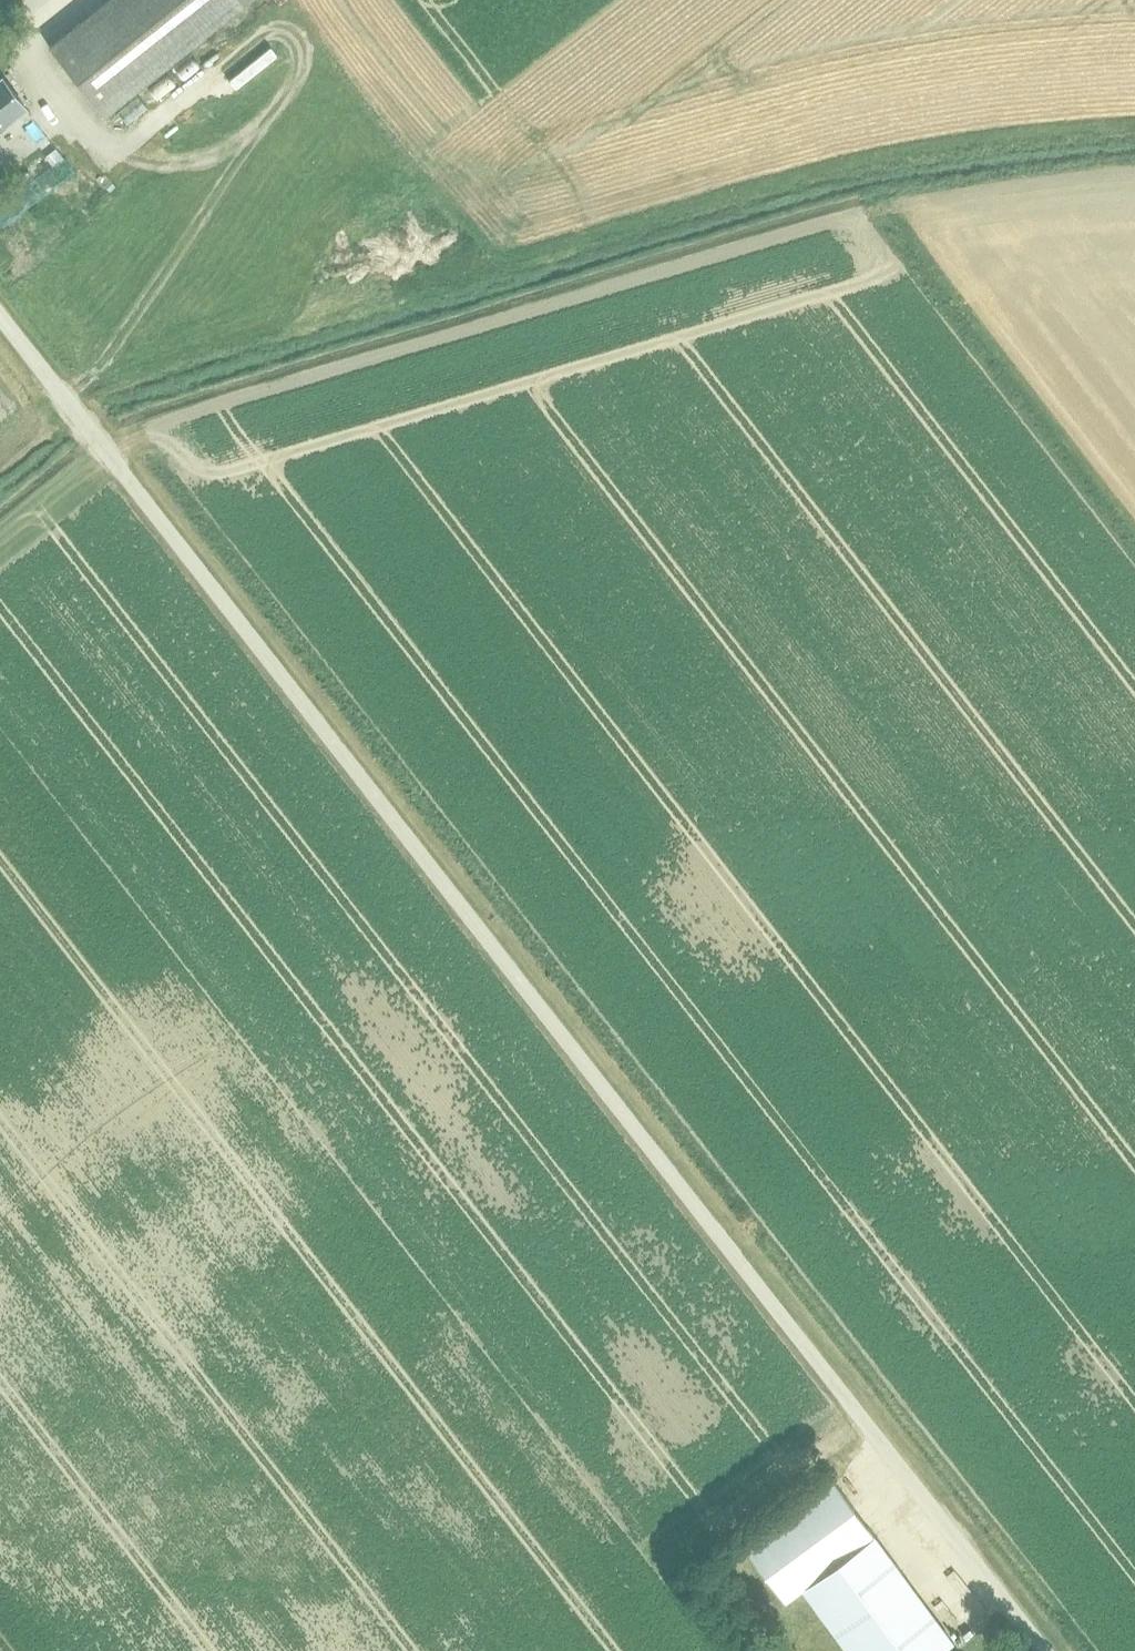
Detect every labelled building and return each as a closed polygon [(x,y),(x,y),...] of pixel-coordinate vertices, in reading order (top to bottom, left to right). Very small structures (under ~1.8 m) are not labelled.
[(111,122),(266,0),(110,0),(51,47),(111,122)] [(234,85),(273,50),(265,41),(225,75),(234,85)] [(162,122),(214,73),(201,59),(149,108),(162,122)] [(28,109),(3,77),(0,80),(0,131),(28,109)] [(848,1650),(944,1650),(954,1643),(875,1536),(876,1536),(836,1481),(745,1548),(786,1603),(803,1590),(848,1650)]
